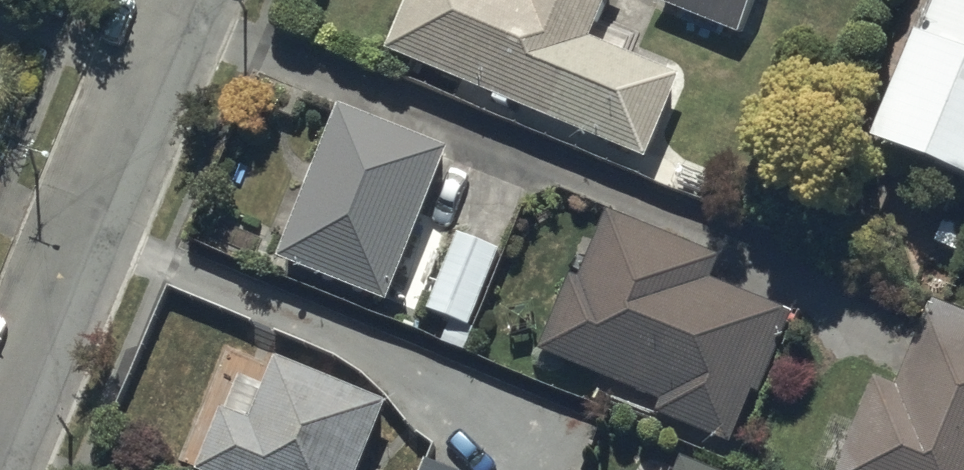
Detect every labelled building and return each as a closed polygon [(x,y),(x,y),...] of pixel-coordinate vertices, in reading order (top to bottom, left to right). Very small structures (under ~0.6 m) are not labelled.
[(383,51),(644,164),(681,80),(590,41),(607,0),(405,0),(383,51)] [(737,30),(750,0),(663,0),(737,30)] [(870,133),(963,175),(963,0),(929,0),(870,133)] [(449,151),(341,107),(278,261),(387,305),(449,151)] [(571,276),(539,353),(660,404),(654,417),(728,448),(751,395),(758,398),(792,315),(713,282),(721,262),(609,215),(581,280),(571,276)] [(505,255),(459,235),(426,312),(450,322),(440,344),(464,354),(505,255)] [(873,376),(837,469),(963,469),(963,310),(928,296),(894,384),(873,376)] [(193,466),(203,469),(358,469),(387,398),(274,352),(248,415),(219,403),(193,466)] [(679,454),(673,469),(715,469),(679,454)] [(423,455),(416,469),(459,469),(423,455)]
